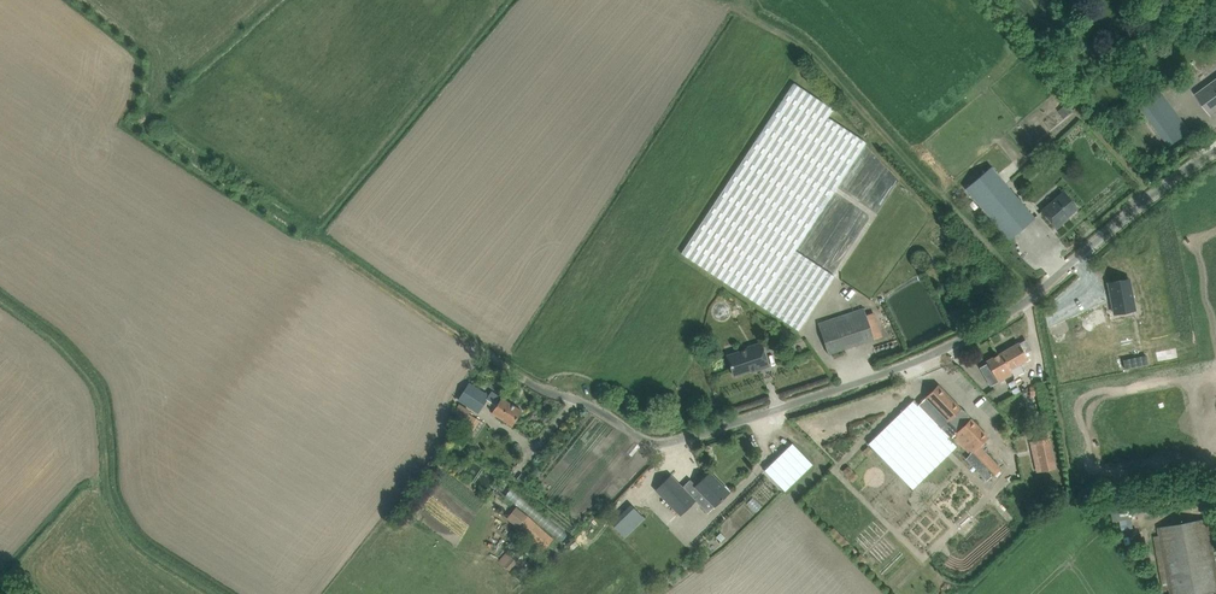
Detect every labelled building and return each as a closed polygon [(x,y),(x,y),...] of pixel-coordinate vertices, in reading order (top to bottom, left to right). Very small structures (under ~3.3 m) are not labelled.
[(1196,95),(1211,115),(1215,111),(1215,81),(1196,95)] [(681,253),(798,331),(834,276),(795,250),(866,143),(828,117),(833,109),(795,83),(681,253)] [(1137,106),(1167,147),(1189,131),(1163,94),(1166,92),(1161,85),(1158,88),(1159,90),(1137,106)] [(1009,239),(1035,218),(991,166),(966,188),(1009,239)] [(1067,217),(1077,208),(1063,192),(1041,211),(1056,228),(1064,221),(1067,217)] [(924,251),(916,261),(927,270),(936,261),(924,251)] [(1130,278),(1109,282),(1115,313),(1136,309),(1130,278)] [(818,323),(828,354),(874,339),(864,308),(818,323)] [(1019,344),(1018,343),(987,361),(988,363),(982,366),(992,384),(998,380),(999,382),(1012,374),(1014,377),(1024,371),(1020,364),(1028,359),(1024,353),(1031,349),(1026,340),(1019,344)] [(727,355),(734,376),(752,370),(752,371),(769,366),(761,343),(748,347),(748,348),(727,355)] [(1146,355),(1139,357),(1140,366),(1148,364),(1146,355)] [(478,412),(489,396),(469,383),(458,398),(478,412)] [(902,411),(868,443),(899,475),(940,435),(945,431),(951,438),(953,436),(970,454),(978,446),(988,436),(971,418),(969,420),(959,409),(961,408),(938,385),(926,397),(944,416),(937,423),(922,407),(917,411),(909,419),(902,411)] [(1036,385),(1029,387),(1031,396),(1038,395),(1036,385)] [(512,425),(522,410),(501,397),(492,412),(512,425)] [(480,420),(469,413),(459,429),(470,435),(480,420)] [(1042,469),(1053,467),(1047,441),(1036,443),(1042,469)] [(764,470),(785,491),(812,464),(792,443),(764,470)] [(853,471),(848,466),(842,472),(847,477),(853,471)] [(480,481),(488,489),(496,480),(488,472),(480,481)] [(671,475),(656,490),(680,515),(695,500),(693,498),(700,492),(714,507),(729,492),(710,472),(696,485),(690,479),(682,487),(671,475)] [(439,478),(438,520),(446,520),(446,528),(468,539),(484,506),(481,504),(465,504),(466,497),(460,497),(463,491),(463,485),(453,484),(453,474),(441,474),(439,478)] [(642,490),(631,500),(635,504),(646,493),(642,490)] [(517,506),(507,518),(516,527),(543,550),(553,538),(527,515),(517,506)] [(1158,527),(1170,593),(1196,593),(1215,590),(1215,562),(1208,518),(1158,527)] [(838,543),(844,537),(834,527),(828,532),(838,543)] [(517,561),(507,552),(499,560),(509,570),(517,561)] [(651,556),(642,565),(654,576),(669,561),(662,554),(656,561),(651,556)] [(865,560),(860,555),(855,559),(860,564),(865,560)] [(656,590),(651,584),(641,593),(651,593),(656,590)]
